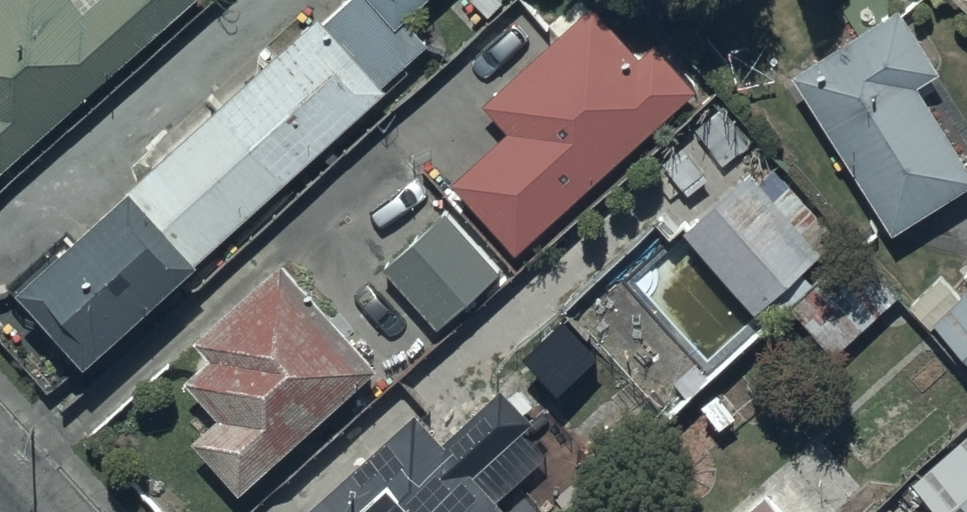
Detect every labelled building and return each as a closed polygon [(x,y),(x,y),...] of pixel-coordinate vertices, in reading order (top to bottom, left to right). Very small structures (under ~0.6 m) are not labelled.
[(197,0),(0,0),(0,175),(197,0)] [(20,296),(86,369),(388,93),(382,87),(429,44),(408,21),(431,0),(354,0),(325,27),(317,19),(99,217),(103,221),(20,296)] [(484,106),(509,134),(453,185),(519,258),(699,96),(654,46),(638,60),(592,9),(586,14),(577,3),(543,34),(553,45),(484,106)] [(794,79),(895,238),(966,192),(966,170),(917,91),(942,75),(900,11),(794,79)] [(777,162),(689,235),(755,314),(777,295),(830,359),(895,305),(777,162)] [(501,274),(444,214),(384,271),(441,331),(501,274)] [(378,371),(282,266),(198,343),(212,359),(187,382),(221,420),(194,444),(242,496),(378,371)] [(965,296),(940,271),(905,304),(930,331),(935,327),(966,362),(966,294),(965,296)] [(502,389),(441,444),(417,417),(310,511),(504,511),(473,477),(533,424),(502,389)] [(914,482),(940,511),(966,511),(966,434),(914,482)] [(766,497),(750,511),(780,511),(766,497)]
